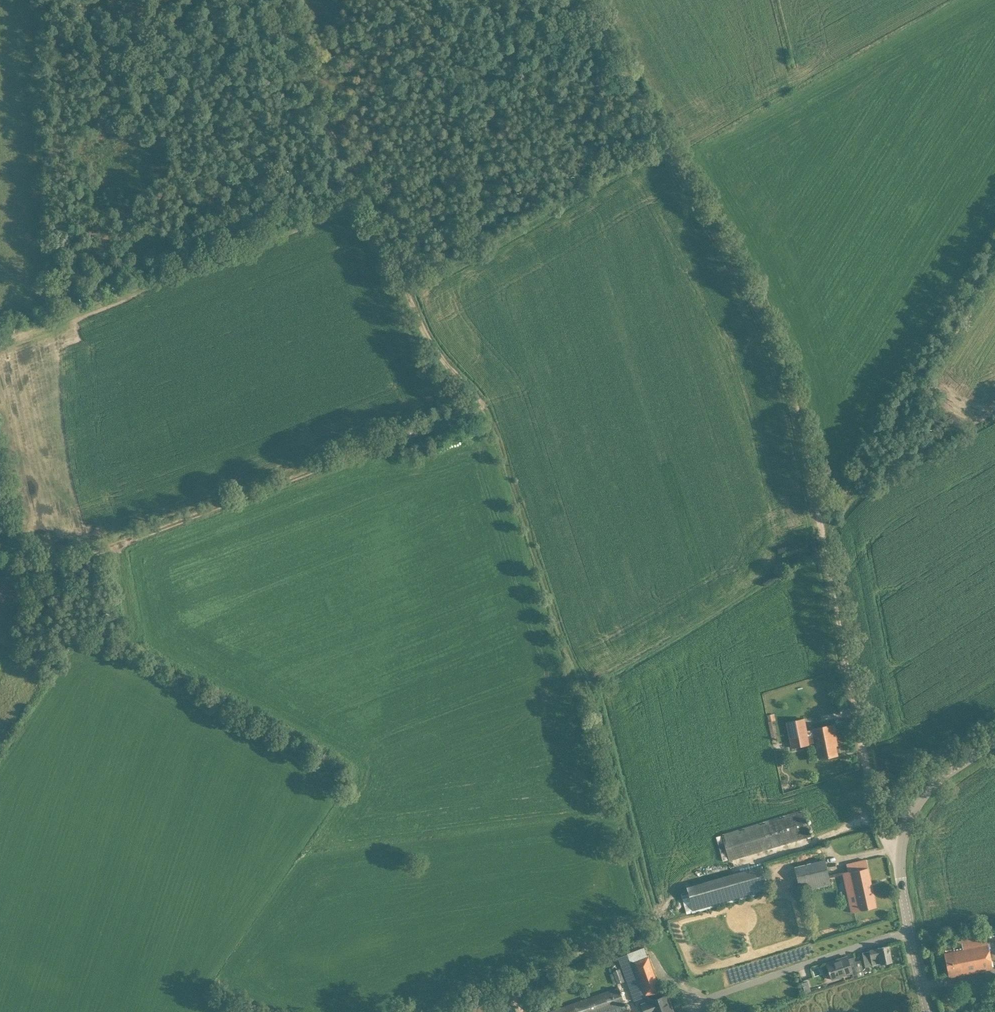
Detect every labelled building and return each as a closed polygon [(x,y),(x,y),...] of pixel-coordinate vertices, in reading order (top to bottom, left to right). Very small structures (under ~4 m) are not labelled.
[(142,238),(146,242),(153,236),(148,232),(142,238)] [(819,758),(829,756),(836,755),(834,740),(836,740),(833,725),(814,729),(816,737),(808,738),(805,720),(787,724),(792,748),(816,743),(819,758)] [(810,836),(804,816),(802,810),(721,834),(729,861),(810,836)] [(811,862),(793,867),(798,884),(800,893),(800,892),(831,884),(825,859),(811,862)] [(842,873),(849,903),(851,912),(876,907),(866,860),(845,864),(847,872),(842,873)] [(782,865),(785,873),(790,871),(788,863),(782,865)] [(693,911),(693,912),(769,890),(762,865),(686,887),(689,896),(693,911)] [(689,896),(682,898),(686,913),(693,911),(689,896)] [(985,934),(942,944),(948,974),(954,973),(955,976),(993,968),(985,934)] [(881,964),(892,962),(889,946),(869,950),(869,951),(862,953),(865,968),(873,966),(871,958),(879,956),(881,964)] [(644,947),(627,953),(642,996),(660,990),(644,947)] [(847,956),(827,963),(829,970),(828,970),(829,972),(830,972),(832,979),(852,973),(853,976),(857,975),(855,961),(854,957),(848,959),(847,956)] [(861,959),(855,961),(857,975),(858,977),(864,975),(861,959)] [(619,969),(613,971),(618,984),(624,981),(619,969)] [(619,987),(547,1011),(630,1011),(629,1007),(626,1008),(619,987)] [(669,1006),(671,1005),(667,995),(642,1004),(645,1011),(651,1011),(653,1011),(671,1011),(669,1006)] [(975,998),(968,999),(970,1011),(976,1010),(975,998)]
